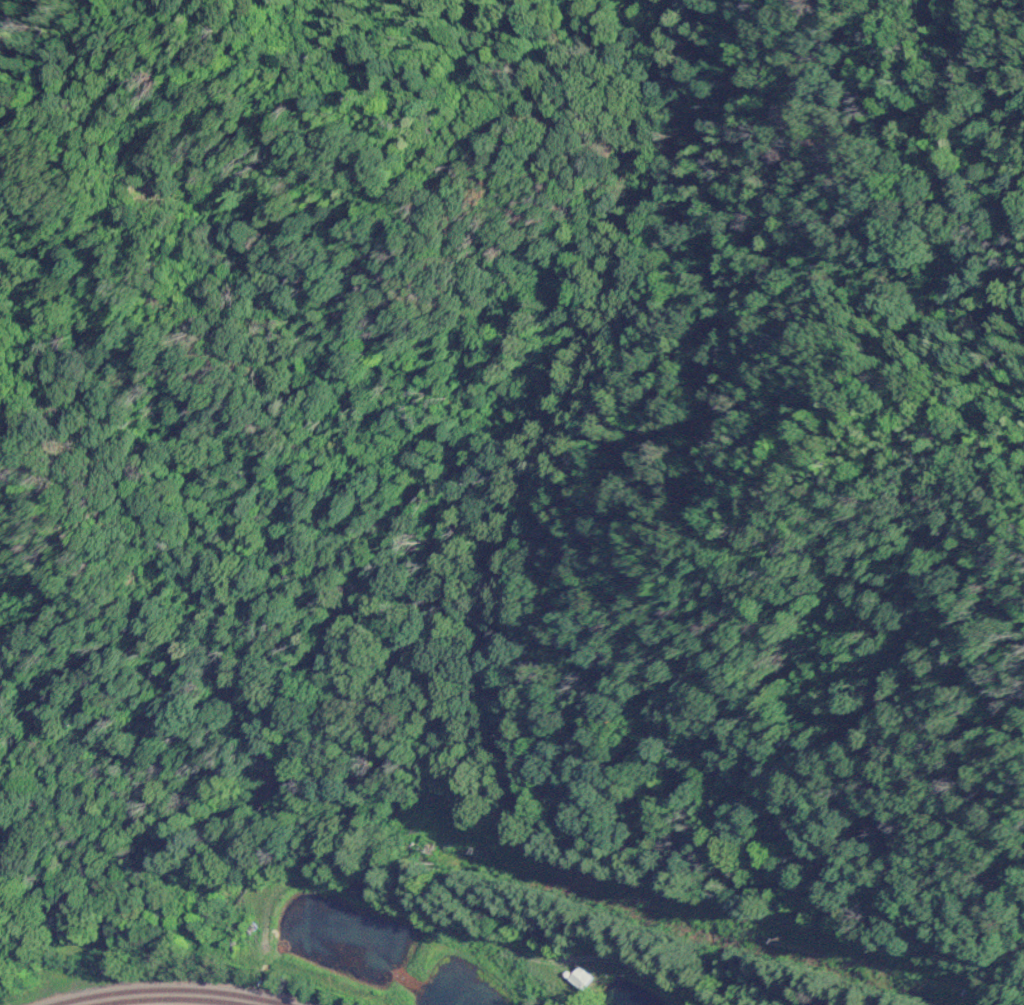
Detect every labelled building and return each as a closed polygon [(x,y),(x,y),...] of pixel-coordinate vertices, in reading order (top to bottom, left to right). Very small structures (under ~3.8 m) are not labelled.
[(593,980),(578,966),(566,979),(581,993),(593,980)]
